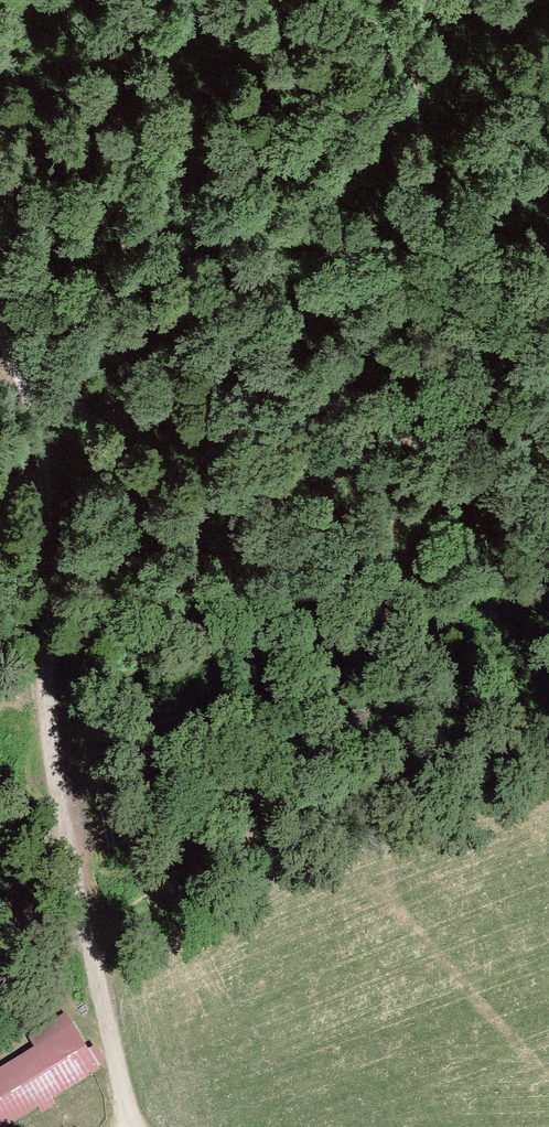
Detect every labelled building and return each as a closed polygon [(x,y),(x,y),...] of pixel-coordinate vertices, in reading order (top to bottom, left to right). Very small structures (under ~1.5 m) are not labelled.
[(99,1069),(97,1065),(104,1061),(94,1044),(88,1047),(66,1009),(23,1033),(30,1045),(0,1063),(0,1126),(99,1069)]
